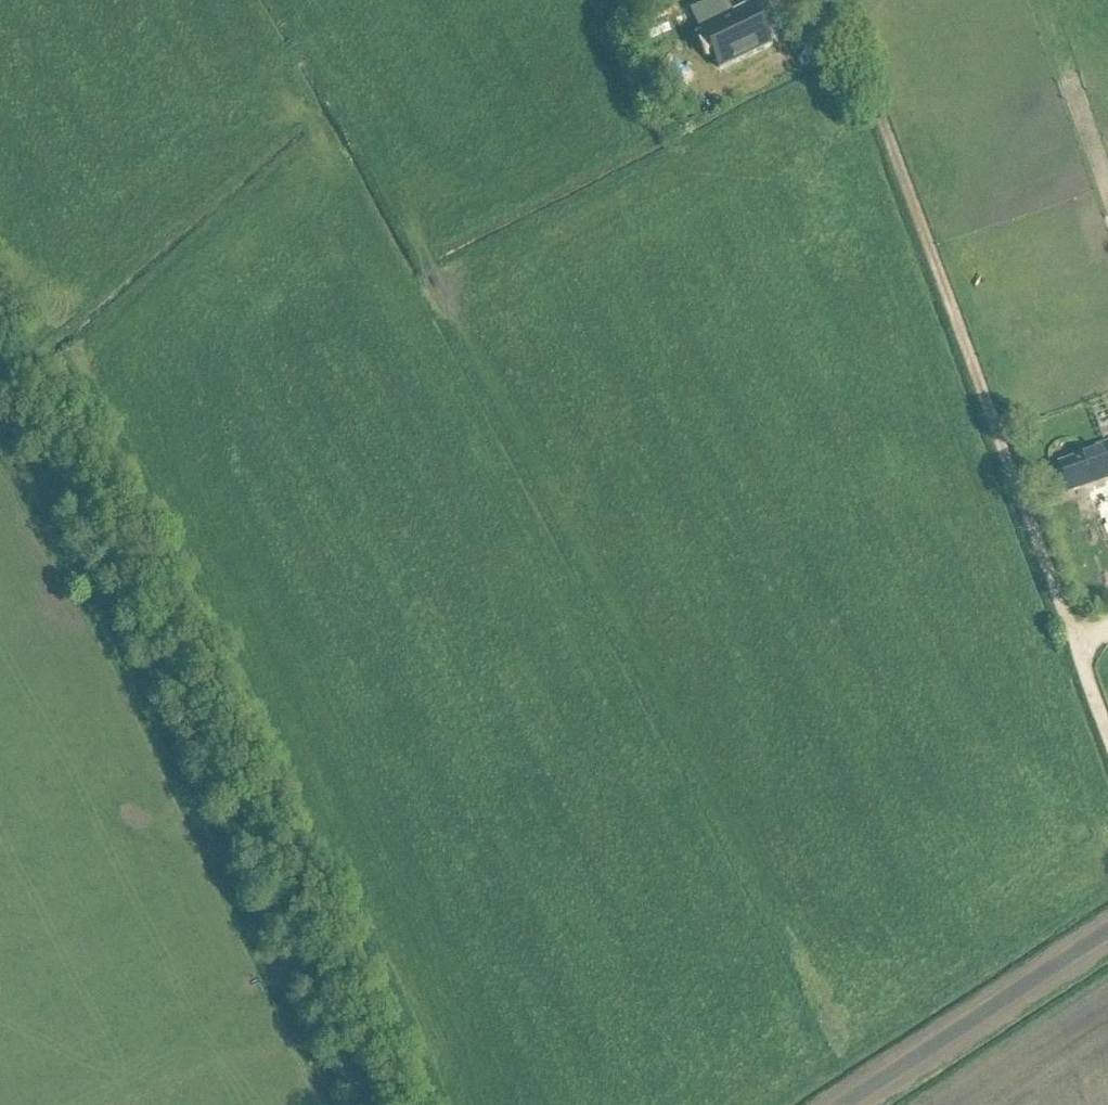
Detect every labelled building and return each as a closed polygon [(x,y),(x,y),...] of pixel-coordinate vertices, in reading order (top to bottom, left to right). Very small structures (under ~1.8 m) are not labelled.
[(704,46),(706,45),(719,72),(769,48),(754,17),(738,25),(726,0),(718,0),(689,13),(704,46)] [(1107,479),(1107,445),(1080,454),(1081,458),(1058,466),(1068,493),(1107,479)] [(1095,502),(1107,538),(1107,498),(1095,502)]
